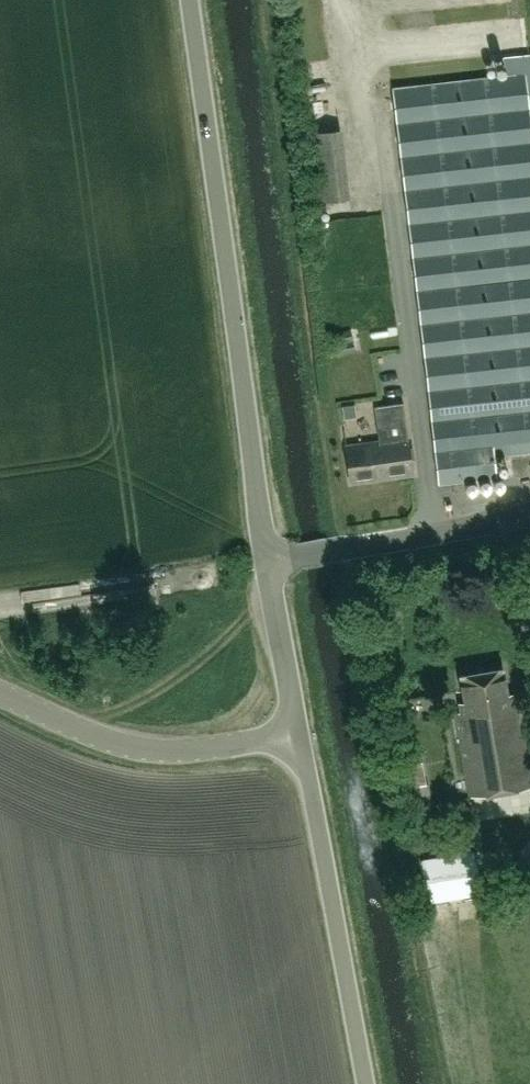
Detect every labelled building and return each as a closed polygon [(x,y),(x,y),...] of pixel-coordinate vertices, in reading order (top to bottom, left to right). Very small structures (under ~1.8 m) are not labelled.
[(497,476),(494,451),(510,449),(510,454),(529,452),(529,111),(525,73),(393,88),(439,483),(497,476)] [(341,128),(309,132),(318,201),(349,197),(341,128)] [(351,329),(333,333),(337,355),(356,351),(351,329)] [(412,473),(407,435),(402,401),(373,405),(378,439),(346,443),(351,481),(412,473)] [(455,712),(469,796),(529,785),(529,760),(525,732),(520,733),(513,692),(507,693),(503,665),(460,673),(464,701),(459,702),(460,711),(455,712)] [(421,863),(427,901),(480,892),(474,854),(421,863)]
